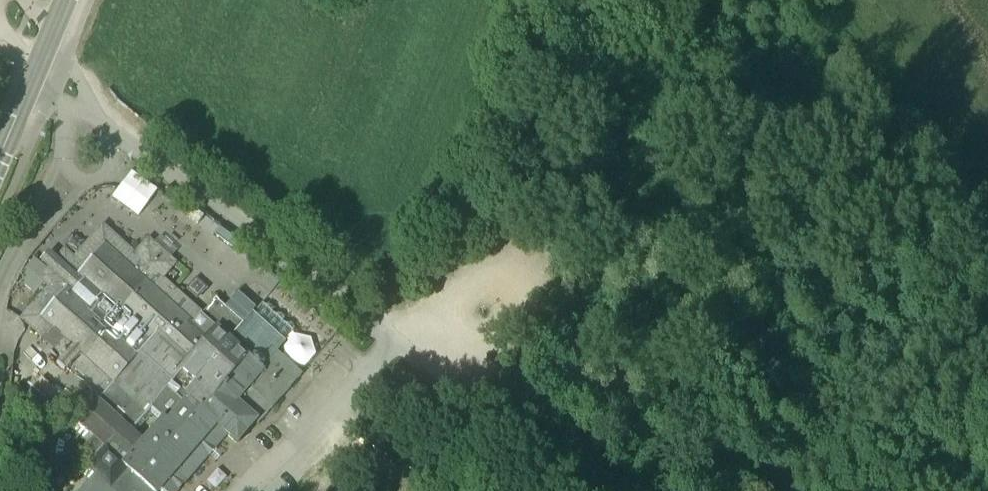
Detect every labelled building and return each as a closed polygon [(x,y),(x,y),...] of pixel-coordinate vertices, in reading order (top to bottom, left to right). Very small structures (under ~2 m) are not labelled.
[(157,190),(130,171),(112,195),(139,215),(157,190)] [(149,239),(136,254),(104,225),(74,258),(64,250),(41,275),(50,284),(21,316),(62,353),(54,360),(62,368),(70,360),(102,389),(122,408),(131,398),(139,389),(152,401),(164,387),(190,412),(174,429),(159,416),(139,437),(128,427),(127,427),(94,397),(85,388),(67,408),(71,412),(113,450),(124,460),(122,462),(153,490),(154,490),(161,484),(168,490),(174,490),(228,432),(217,422),(264,371),(260,367),(226,337),(200,312),(160,276),(174,262),(149,239)] [(241,320),(215,296),(200,312),(226,337),(241,320)] [(276,350),(260,367),(264,371),(217,422),(228,432),(238,441),(301,373),(276,350)] [(190,412),(164,387),(152,401),(139,389),(131,398),(143,410),(147,405),(159,416),(174,429),(190,412)] [(131,398),(122,408),(102,389),(94,397),(127,427),(128,427),(143,410),(131,398)] [(53,395),(44,404),(51,410),(59,401),(53,395)] [(113,450),(71,412),(61,422),(94,452),(103,461),(113,450)] [(103,461),(94,452),(91,459),(93,465),(96,468),(85,480),(92,487),(88,490),(125,490),(129,487),(113,472),(122,462),(124,460),(113,450),(103,461)] [(122,462),(113,472),(129,487),(125,490),(153,490),(122,462)] [(206,481),(216,490),(218,490),(233,476),(222,464),(206,481)]
